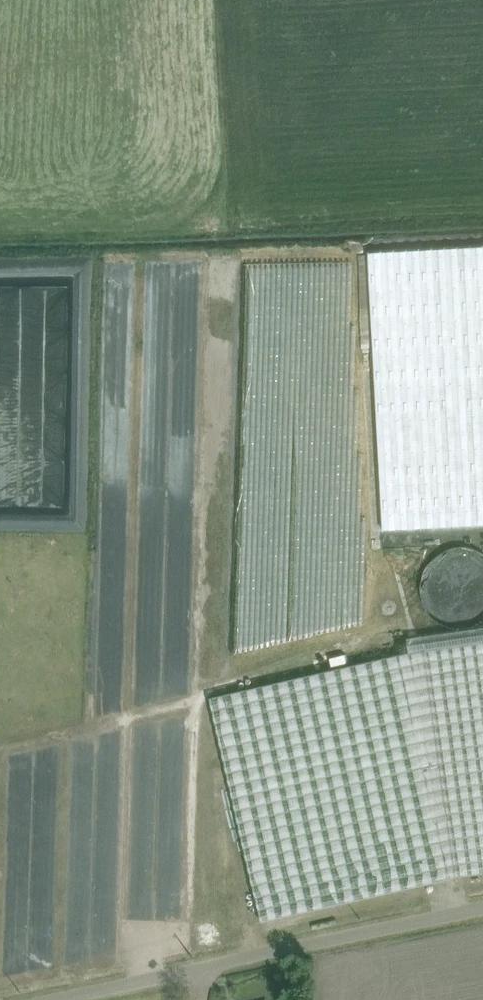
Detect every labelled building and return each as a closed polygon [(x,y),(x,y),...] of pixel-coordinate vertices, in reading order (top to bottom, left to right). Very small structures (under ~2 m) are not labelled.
[(380,530),(482,526),(482,228),(368,232),(380,530)] [(53,324),(44,324),(3,301),(3,288),(0,288),(0,442),(5,434),(5,458),(19,466),(19,469),(26,457),(26,415),(30,409),(30,390),(53,390),(53,324)] [(477,540),(469,538),(460,537),(452,538),(444,540),(437,544),(430,549),(424,557),(420,564),(417,573),(416,581),(417,590),(419,598),(424,606),(429,612),(436,618),(443,622),(450,624),(459,625),(470,624),(477,622),(482,619),(482,544),(477,540)] [(400,661),(217,698),(268,921),(462,873),(482,870),(482,625),(416,633),(419,658),(400,661)]
